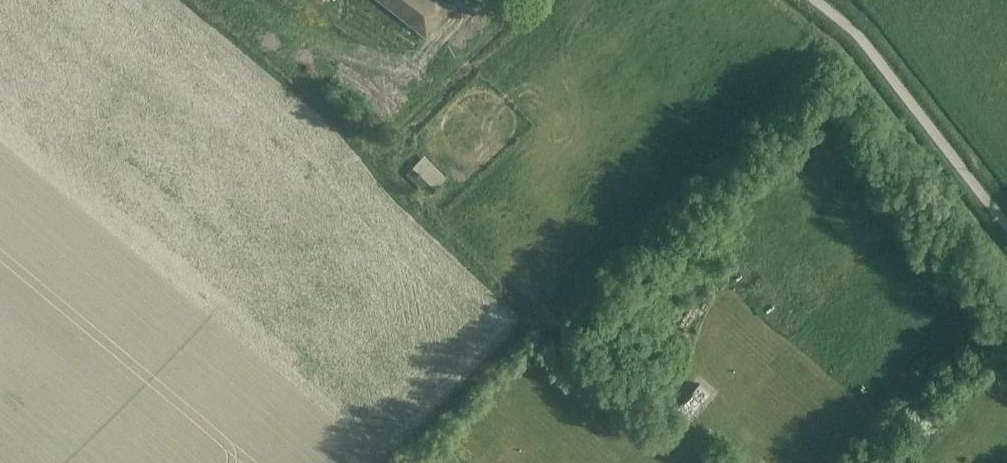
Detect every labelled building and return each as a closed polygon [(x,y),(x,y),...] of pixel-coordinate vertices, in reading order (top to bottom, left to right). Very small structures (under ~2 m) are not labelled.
[(411,173),(434,194),(451,174),(428,154),(411,173)] [(693,393),(701,400),(703,399),(710,392),(699,383),(693,390),(693,393)] [(695,409),(695,406),(691,406),(687,400),(684,400),(679,406),(685,412),(689,415),(695,409)]
